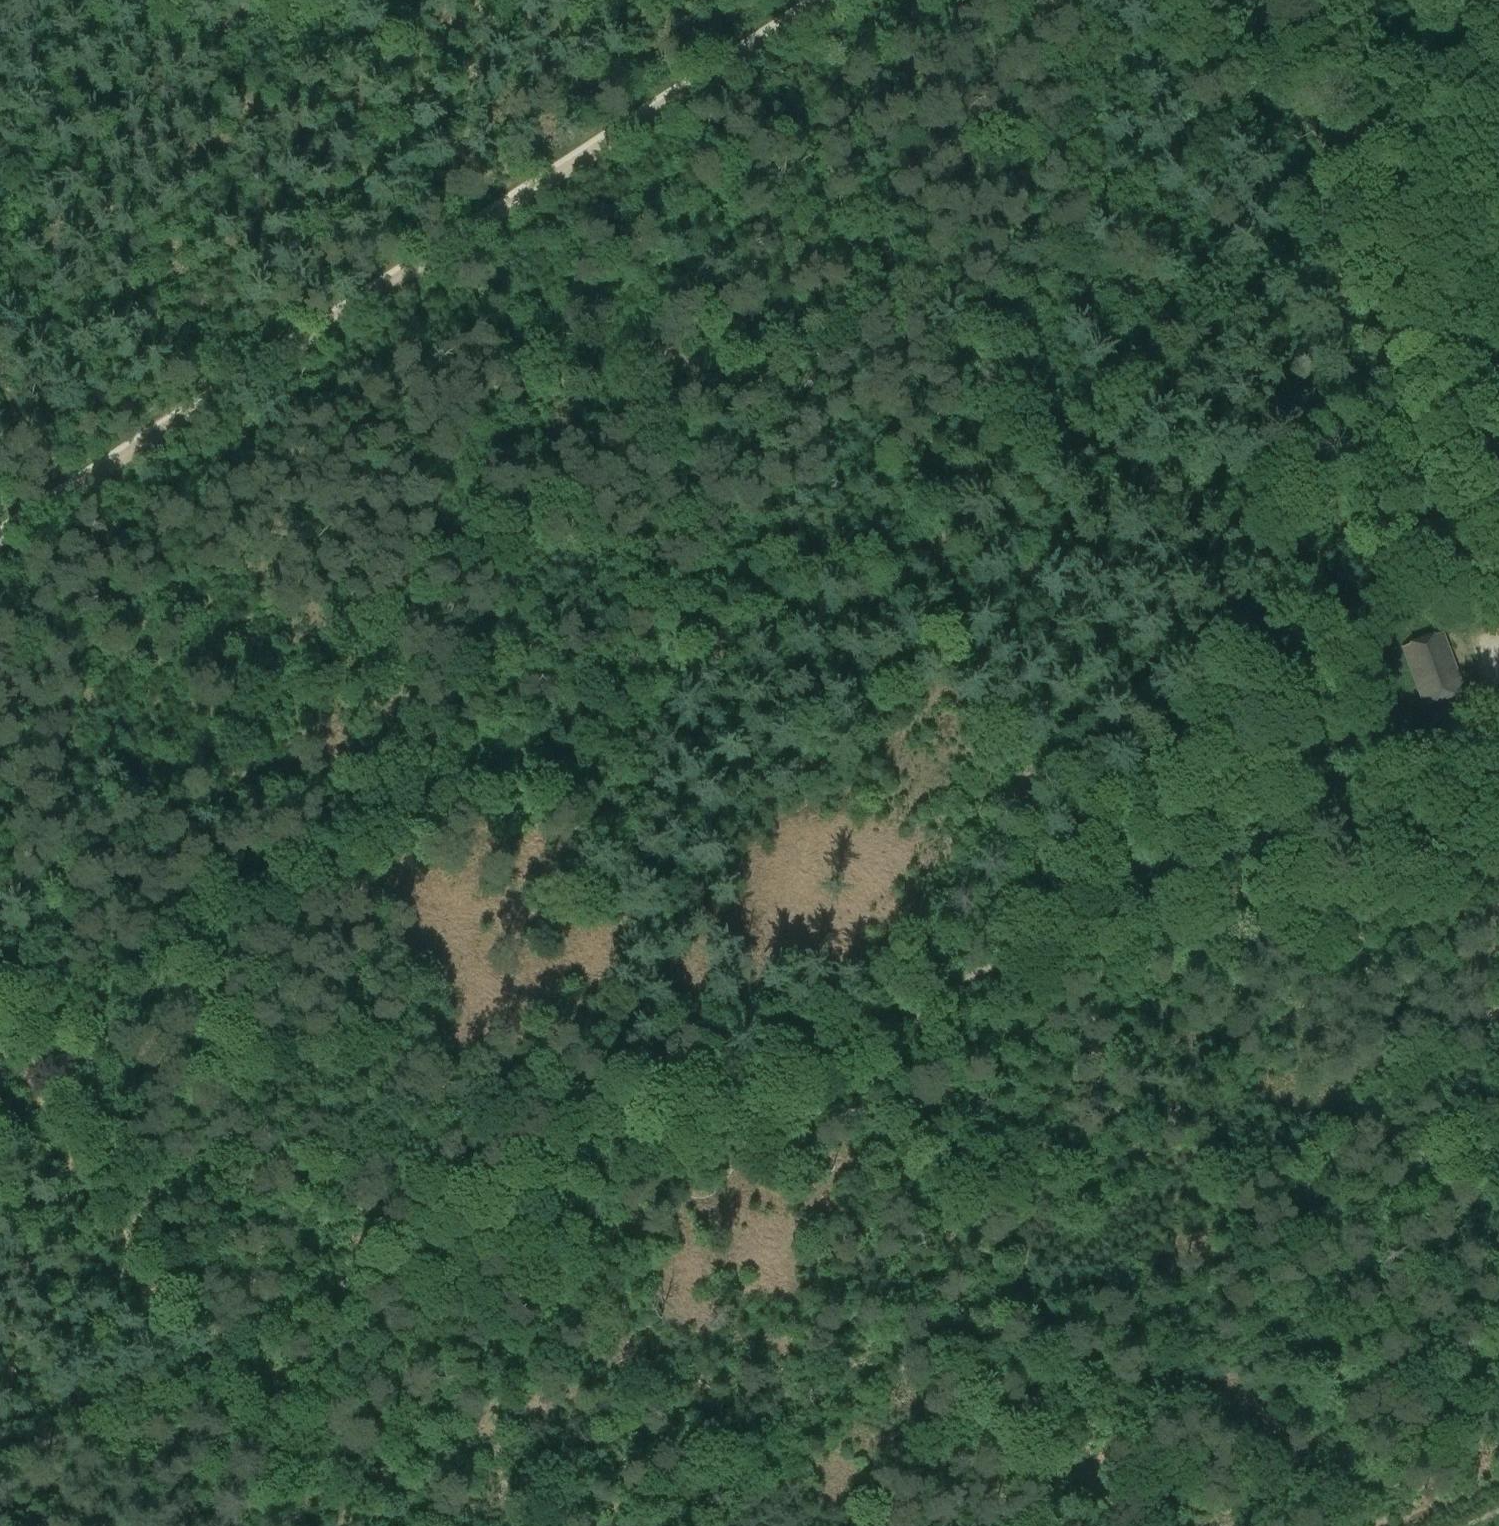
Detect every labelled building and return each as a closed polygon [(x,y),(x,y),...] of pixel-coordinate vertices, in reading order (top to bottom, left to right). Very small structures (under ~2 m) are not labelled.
[(1442,636),(1402,651),(1424,710),(1464,694),(1442,636)]
